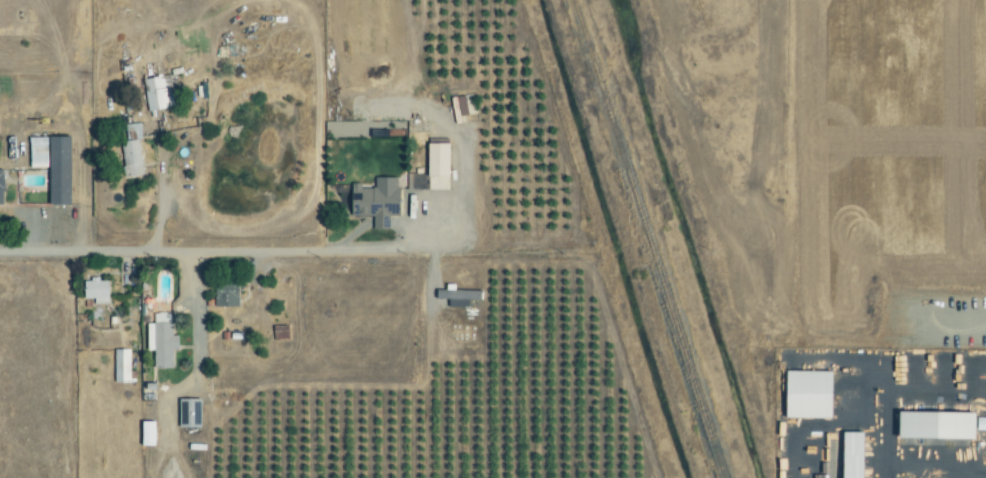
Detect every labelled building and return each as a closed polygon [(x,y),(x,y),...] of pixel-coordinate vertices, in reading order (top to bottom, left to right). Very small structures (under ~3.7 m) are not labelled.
[(167,108),(165,95),(179,92),(176,73),(142,79),(147,111),(167,108)] [(140,176),(139,123),(124,124),(125,141),(120,141),(121,176),(140,176)] [(27,137),(27,168),(46,168),(46,205),(68,205),(68,137),(27,137)] [(446,144),(425,144),(424,177),(446,177),(446,144)] [(425,189),(425,175),(409,174),(408,188),(425,189)] [(348,216),(371,216),(371,229),(387,229),(387,216),(396,216),(396,178),(372,178),(372,185),(347,185),(348,216)] [(107,281),(97,281),(97,279),(82,279),(82,298),(107,298),(107,281)] [(213,289),(213,308),(237,307),(236,288),(213,289)] [(446,307),(465,307),(466,300),(478,300),(479,291),(434,290),(433,299),(446,299),(446,307)] [(171,369),(171,351),(176,351),(177,336),(169,336),(169,313),(152,313),(152,324),(145,324),(145,351),(152,351),(152,369),(171,369)] [(113,383),(130,383),(129,349),(112,350),(113,383)] [(828,419),(829,372),(783,371),(782,418),(828,419)] [(894,439),(970,440),(970,414),(894,413),(894,439)] [(985,430),(985,418),(975,417),(975,430),(985,430)] [(840,433),(839,477),(859,477),(860,433),(840,433)]
